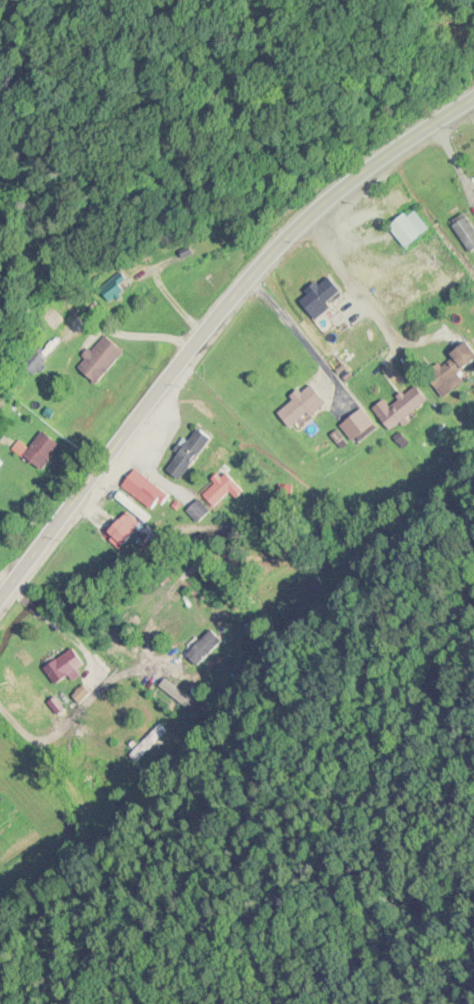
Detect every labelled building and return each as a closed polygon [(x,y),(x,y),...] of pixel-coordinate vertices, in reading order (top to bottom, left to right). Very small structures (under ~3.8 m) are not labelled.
[(406,249),(429,229),(414,210),(390,229),(406,249)] [(302,303),(314,317),(341,291),(329,278),(302,303)] [(96,378),(124,357),(111,339),(83,360),(96,378)] [(464,382),(458,375),(473,362),(473,351),(468,344),(429,378),(446,398),(464,382)] [(293,430),(326,403),(312,385),(279,413),(293,430)] [(428,406),(419,389),(388,406),(386,402),(375,408),(386,429),(428,406)] [(187,482),(211,438),(195,429),(171,474),(187,482)] [(19,442),(12,451),(43,473),(63,446),(43,432),(30,450),(19,442)] [(155,513),(169,495),(138,470),(124,488),(155,513)] [(201,491),(214,508),(233,494),(236,499),(243,494),(227,472),(201,491)] [(121,551),(138,535),(124,521),(107,537),(121,551)] [(222,643),(211,633),(188,656),(198,667),(222,643)] [(46,669),(56,687),(67,681),(66,679),(76,673),(66,657),(46,669)]
